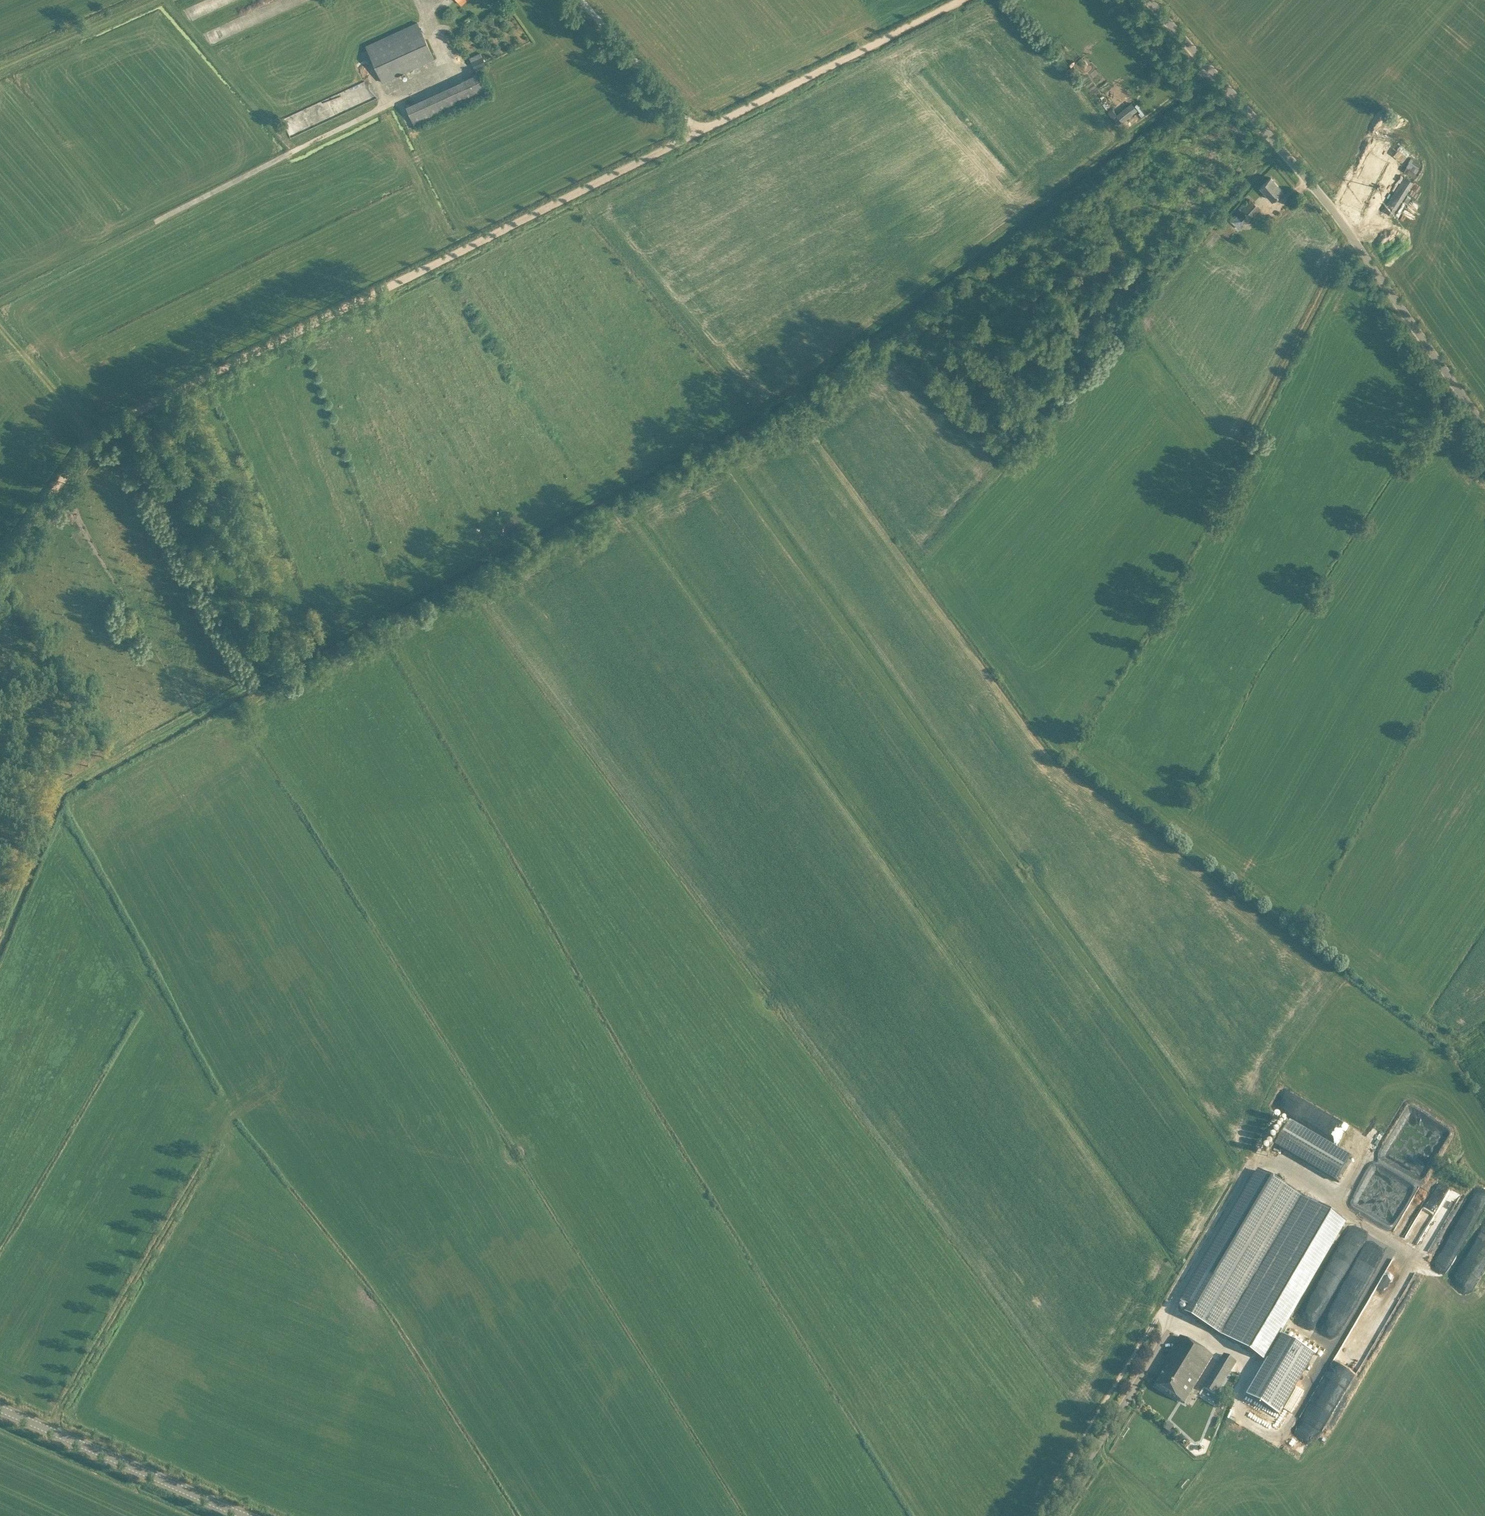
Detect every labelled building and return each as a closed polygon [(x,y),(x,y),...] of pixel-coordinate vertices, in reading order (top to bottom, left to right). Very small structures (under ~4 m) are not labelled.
[(382,80),(434,58),(417,21),(366,44),(382,80)] [(470,56),(475,68),(487,62),(482,51),(470,56)] [(414,123),(485,90),(476,72),(406,105),(414,123)] [(1123,128),(1140,120),(1127,91),(1122,93),(1118,85),(1108,90),(1119,114),(1117,115),(1123,128)] [(338,105),(335,96),(315,103),(318,112),(338,105)] [(1355,179),(1349,192),(1344,201),(1362,210),(1393,150),(1377,142),(1367,163),(1369,164),(1360,181),(1355,179)] [(1392,215),(1412,181),(1404,176),(1383,209),(1392,215)] [(1272,199),(1275,196),(1283,190),(1271,177),(1260,186),(1272,199)] [(1231,221),(1240,229),(1260,207),(1251,199),(1231,221)] [(1337,1181),(1351,1156),(1290,1120),(1275,1145),(1337,1181)] [(1184,1295),(1180,1302),(1184,1304),(1189,1307),(1185,1313),(1192,1317),(1209,1327),(1249,1350),(1253,1344),(1264,1325),(1271,1314),(1287,1324),(1287,1323),(1346,1222),(1327,1211),(1317,1205),(1313,1203),(1268,1176),(1257,1170),(1250,1183),(1191,1283),(1184,1295)] [(1436,1240),(1459,1194),(1447,1187),(1441,1199),(1428,1192),(1405,1237),(1419,1244),(1424,1234),(1436,1240)] [(1455,1229),(1470,1237),(1484,1207),(1484,1192),(1475,1188),(1455,1229)] [(1360,1255),(1316,1331),(1329,1338),(1336,1324),(1340,1326),(1376,1265),(1360,1255)] [(1413,1294),(1421,1277),(1401,1268),(1395,1282),(1399,1284),(1396,1289),(1395,1288),(1392,1296),(1399,1299),(1403,1289),(1413,1294)] [(1281,1335),(1246,1395),(1279,1415),(1315,1355),(1281,1335)] [(1213,1357),(1180,1337),(1159,1370),(1164,1373),(1156,1386),(1180,1400),(1189,1386),(1193,1388),(1213,1357)] [(1218,1364),(1209,1379),(1204,1387),(1216,1395),(1230,1372),(1218,1364)] [(1329,1421),(1349,1378),(1343,1376),(1340,1380),(1329,1375),(1314,1408),(1322,1411),(1320,1416),(1329,1421)]
